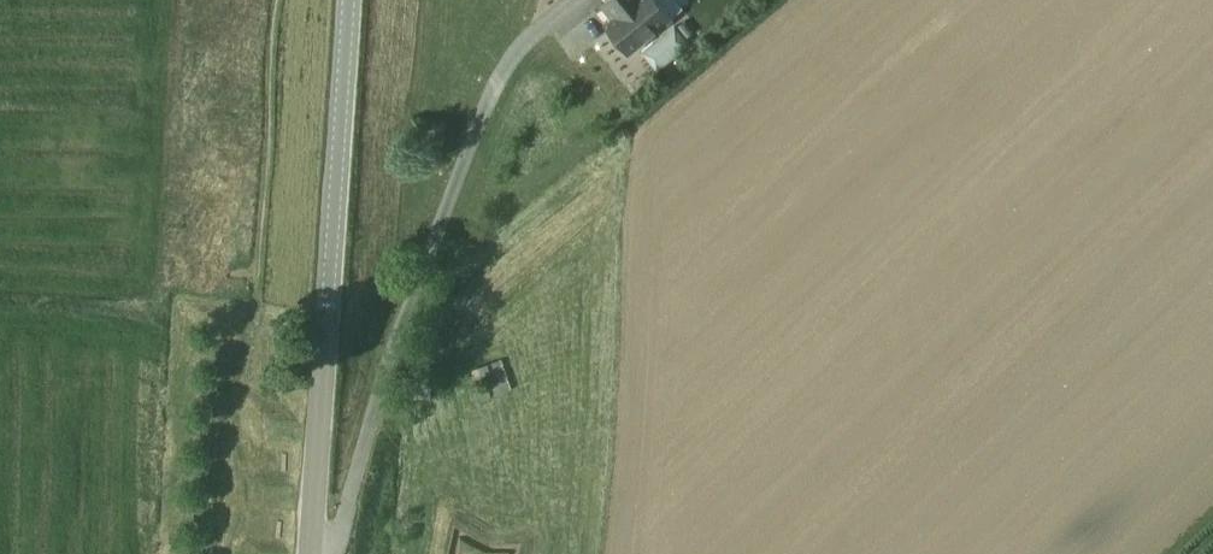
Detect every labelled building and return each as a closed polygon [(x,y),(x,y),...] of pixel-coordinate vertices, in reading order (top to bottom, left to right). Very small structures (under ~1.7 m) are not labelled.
[(629,53),(674,16),(660,0),(610,0),(603,6),(614,19),(606,25),(629,53)] [(642,52),(659,71),(692,42),(675,23),(642,52)] [(493,365),(471,374),(482,403),(511,392),(500,363),(493,365)]
